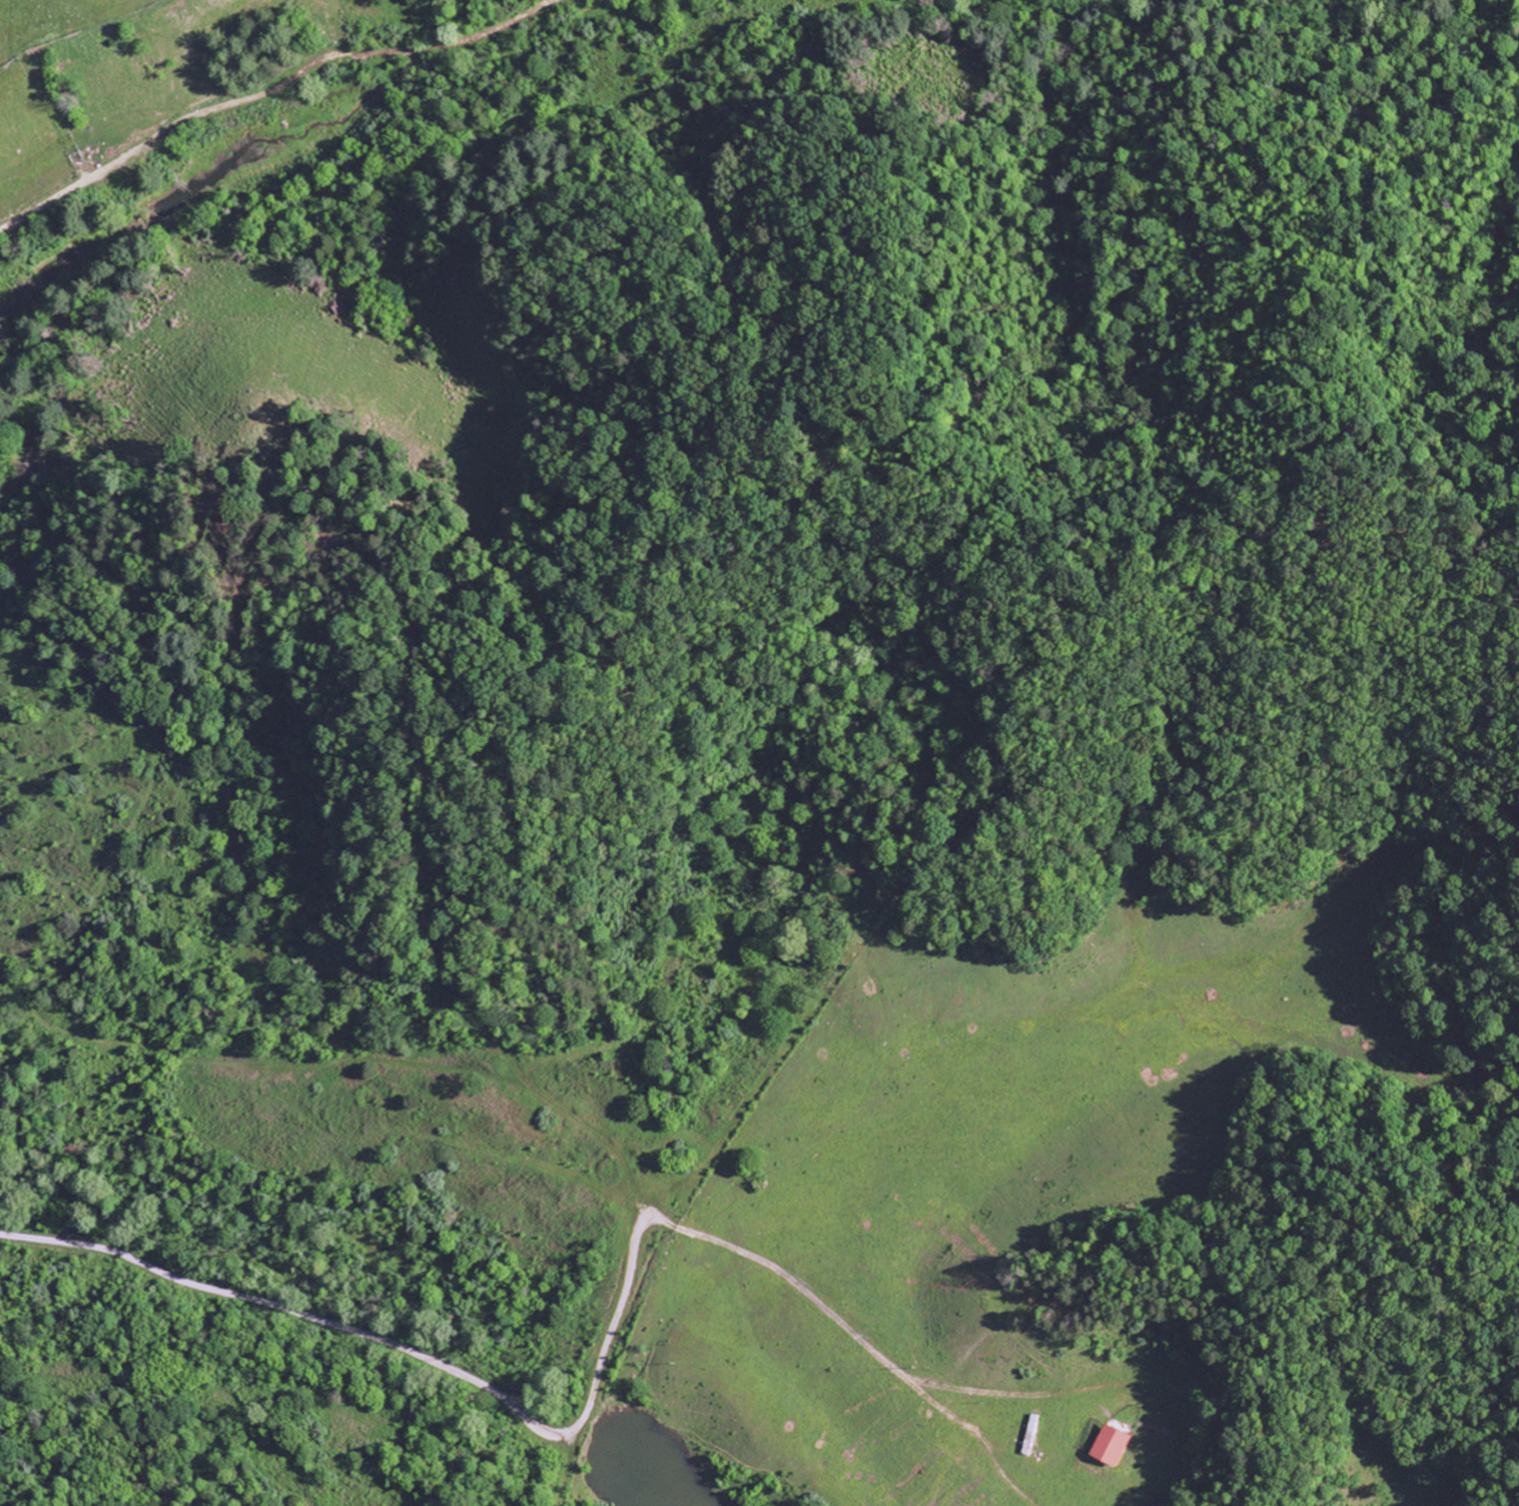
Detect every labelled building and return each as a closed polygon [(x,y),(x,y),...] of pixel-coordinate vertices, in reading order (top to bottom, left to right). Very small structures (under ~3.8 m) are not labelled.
[(1092,1458),(1118,1469),(1131,1436),(1106,1426),(1092,1458)]
